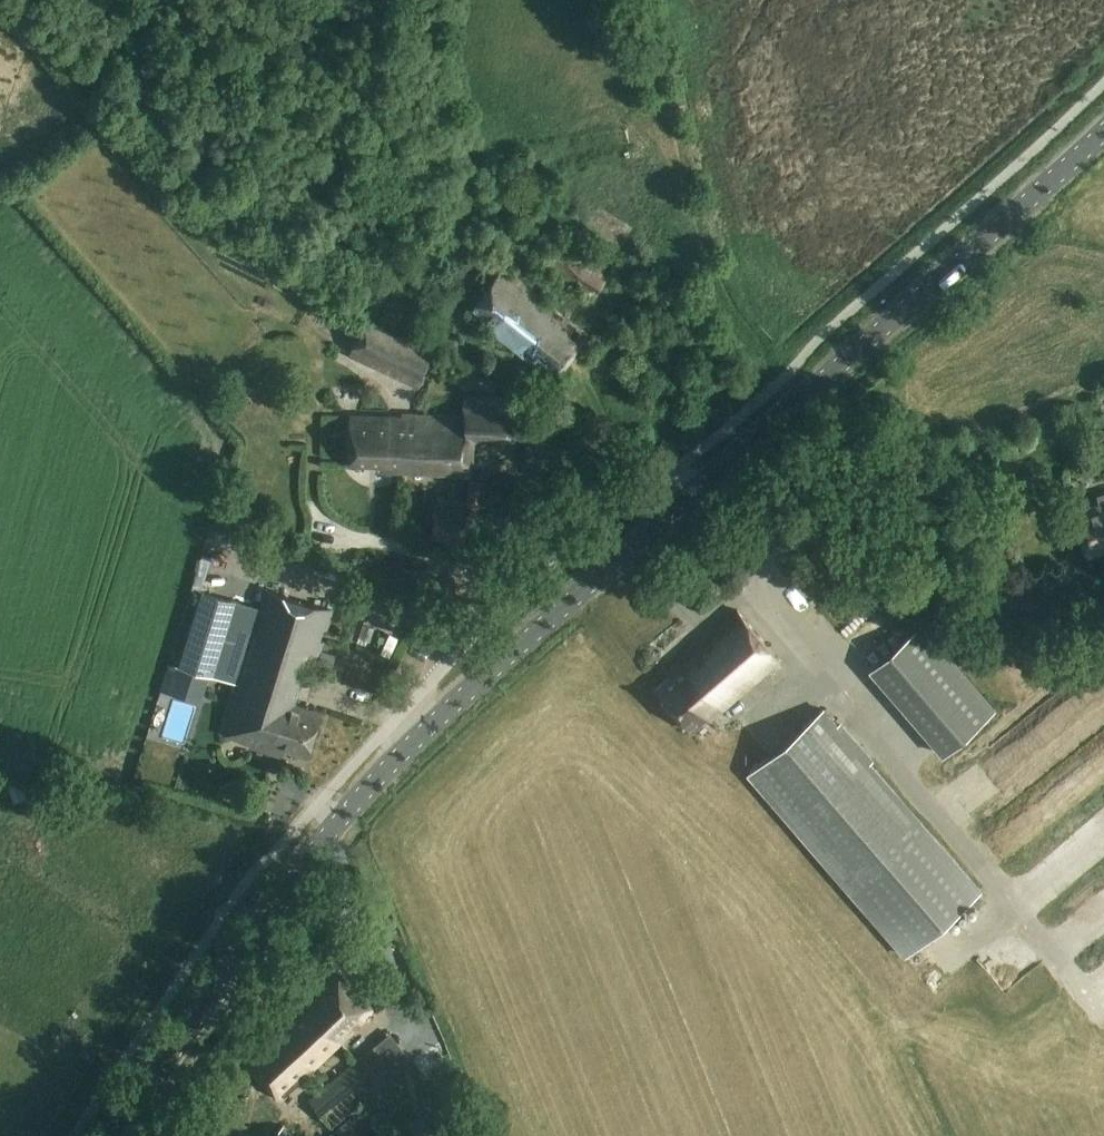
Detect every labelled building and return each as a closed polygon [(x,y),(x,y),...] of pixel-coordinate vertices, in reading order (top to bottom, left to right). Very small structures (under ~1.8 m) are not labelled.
[(558,230),(541,259),(598,295),(615,265),(558,230)] [(473,305),(498,325),(494,333),(553,379),(589,334),(501,266),(473,305)] [(406,336),(436,350),(444,331),(414,317),(406,336)] [(420,387),(435,353),(366,320),(349,354),(420,387)] [(405,454),(404,472),(472,474),(476,438),(521,442),(522,397),(465,395),(464,415),(419,414),(418,442),(416,442),(416,455),(405,454)] [(405,417),(351,415),(350,461),(387,462),(386,471),(404,472),(405,454),(416,455),(416,442),(418,442),(419,414),(405,414),(405,417)] [(486,480),(467,479),(466,504),(484,505),(486,480)] [(1101,498),(1103,504),(1077,512),(1089,554),(1103,550),(1103,497),(1101,498)] [(467,505),(437,500),(431,537),(461,542),(467,505)] [(216,573),(223,545),(214,543),(207,570),(216,573)] [(265,588),(259,610),(236,604),(202,593),(179,666),(210,676),(214,677),(237,684),(221,736),(282,756),(284,748),(307,755),(320,711),(302,706),(293,703),(300,682),(309,683),(322,642),(313,639),(316,628),(325,631),(332,609),(265,588)] [(780,658),(738,610),(668,671),(672,675),(656,689),(692,731),(709,716),(711,719),(780,658)] [(922,624),(870,668),(886,687),(937,642),(922,624)] [(823,709),(749,773),(906,955),(980,891),(869,762),(872,760),(839,723),(837,725),(823,709)] [(1013,791),(1046,765),(1024,737),(991,763),(1013,791)] [(30,785),(14,790),(20,809),(37,803),(30,785)] [(329,979),(328,978),(313,992),(317,996),(307,1006),(306,1007),(341,1042),(377,1007),(340,969),(329,979)] [(307,1006),(303,1001),(271,1031),(275,1035),(265,1045),(261,1040),(243,1058),(282,1100),(341,1042),(306,1007),(307,1006)] [(373,1046),(349,1066),(372,1094),(396,1075),(373,1046)] [(349,1066),(309,1099),(331,1128),(372,1094),(349,1066)] [(275,1134),(277,1135),(295,1135),(285,1125),(275,1134)]
